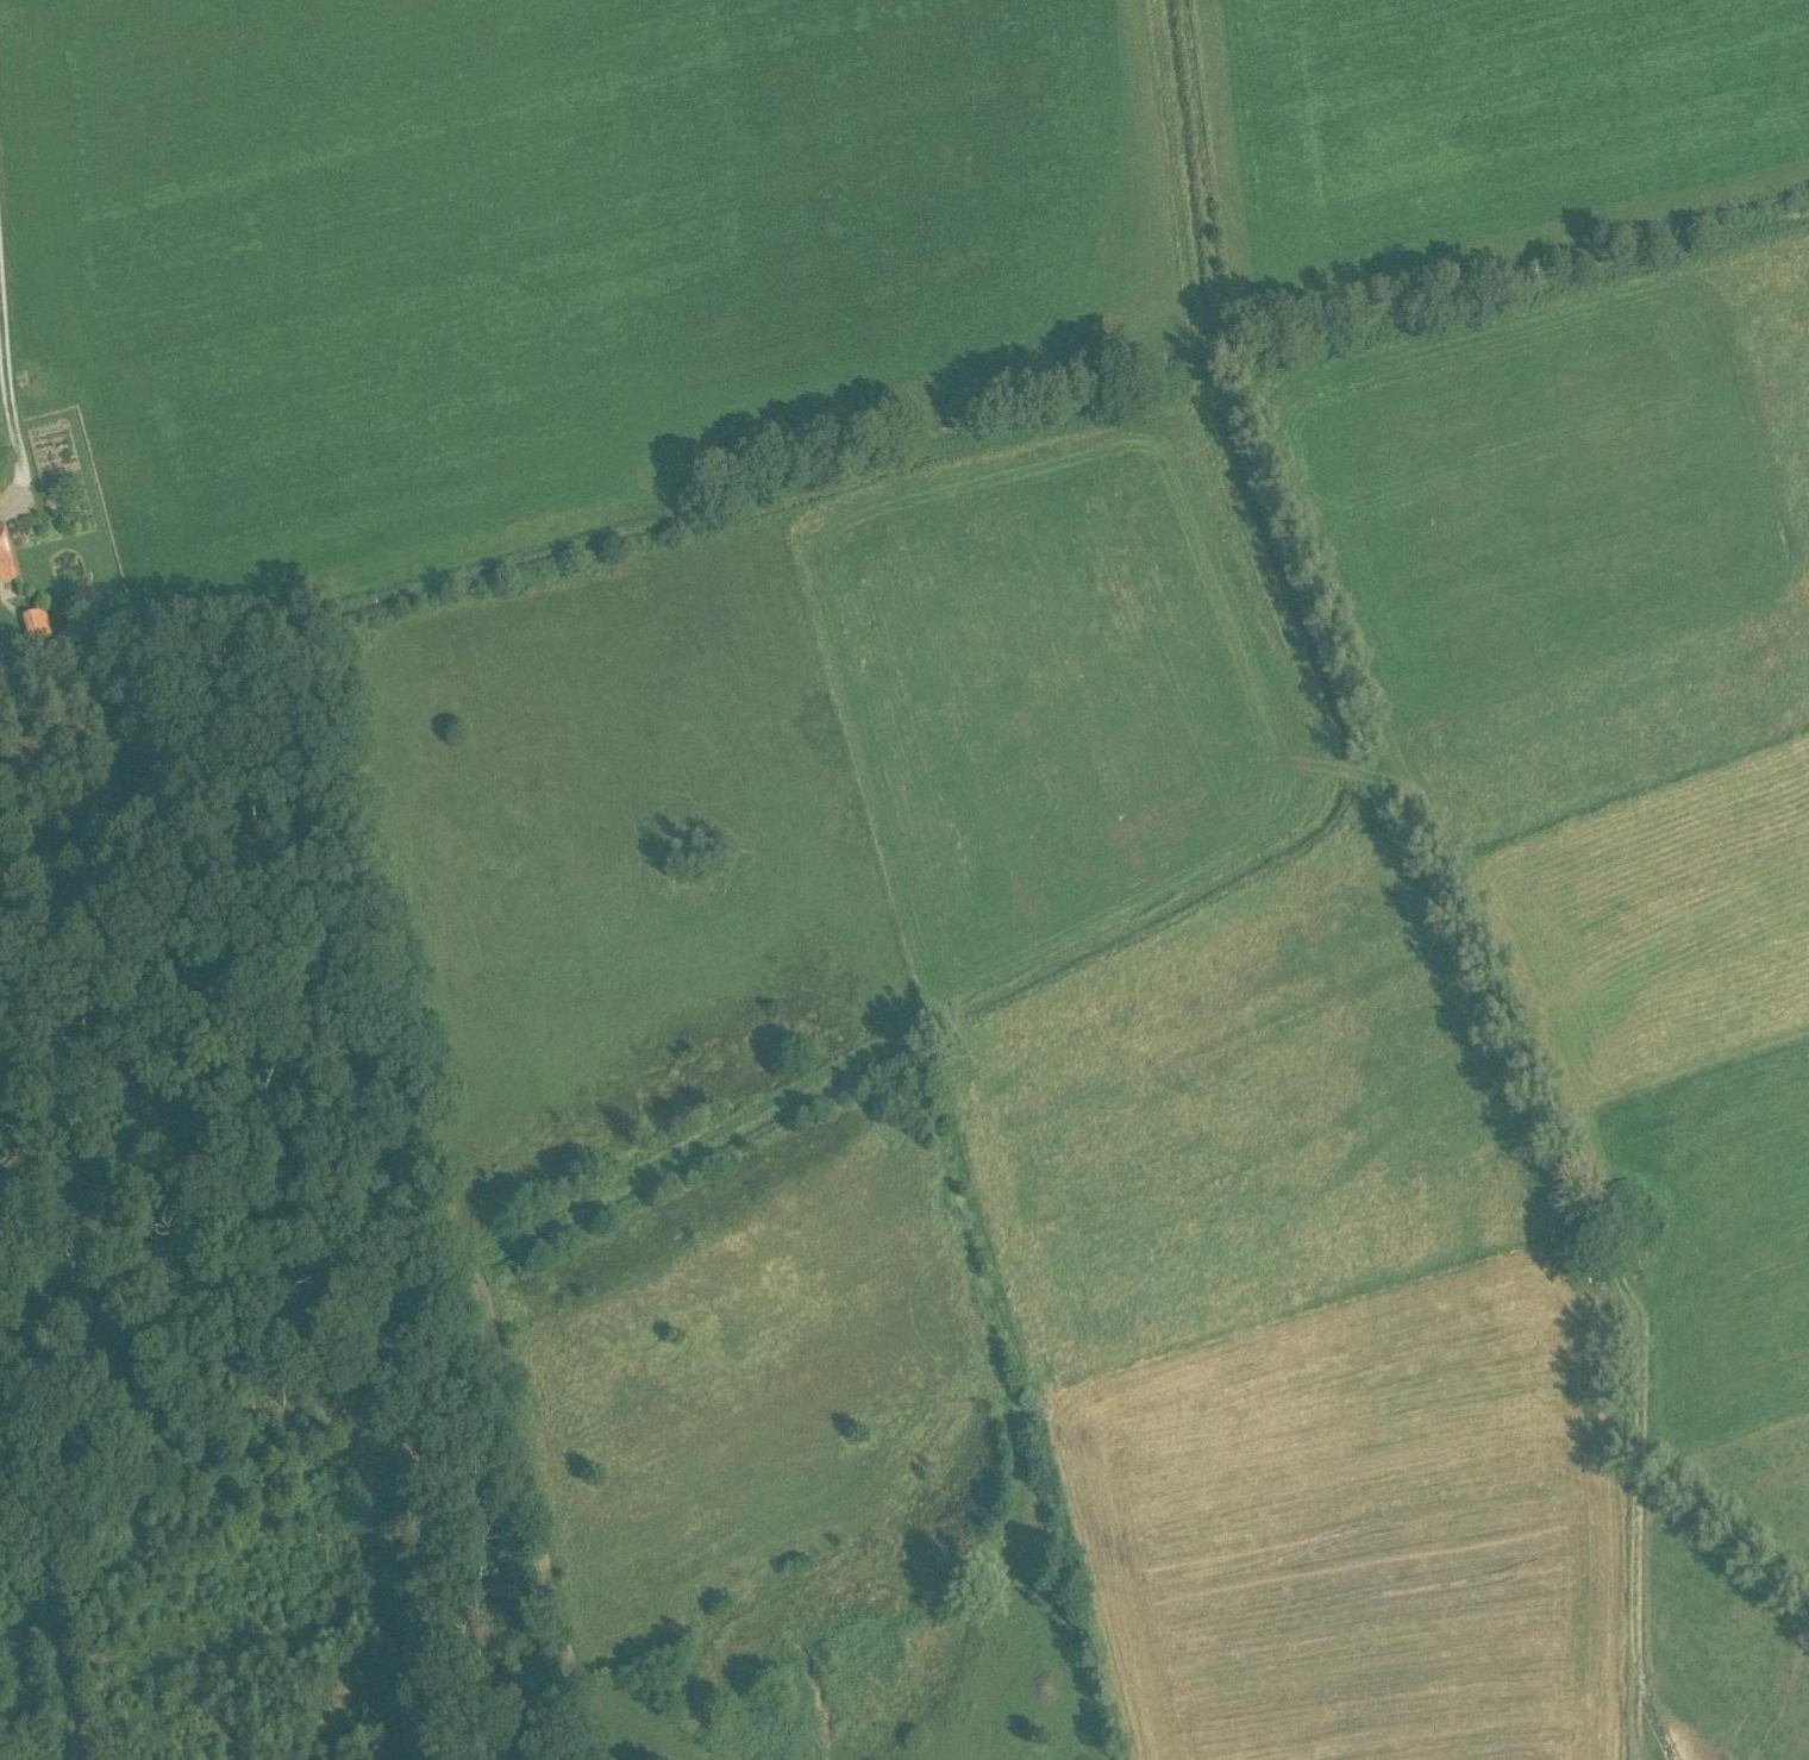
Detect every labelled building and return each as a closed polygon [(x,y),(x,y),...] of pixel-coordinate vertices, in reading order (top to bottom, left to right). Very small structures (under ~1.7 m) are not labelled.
[(17,582),(2,526),(0,527),(0,586),(17,582)] [(63,628),(46,629),(47,650),(65,649),(63,628)]
